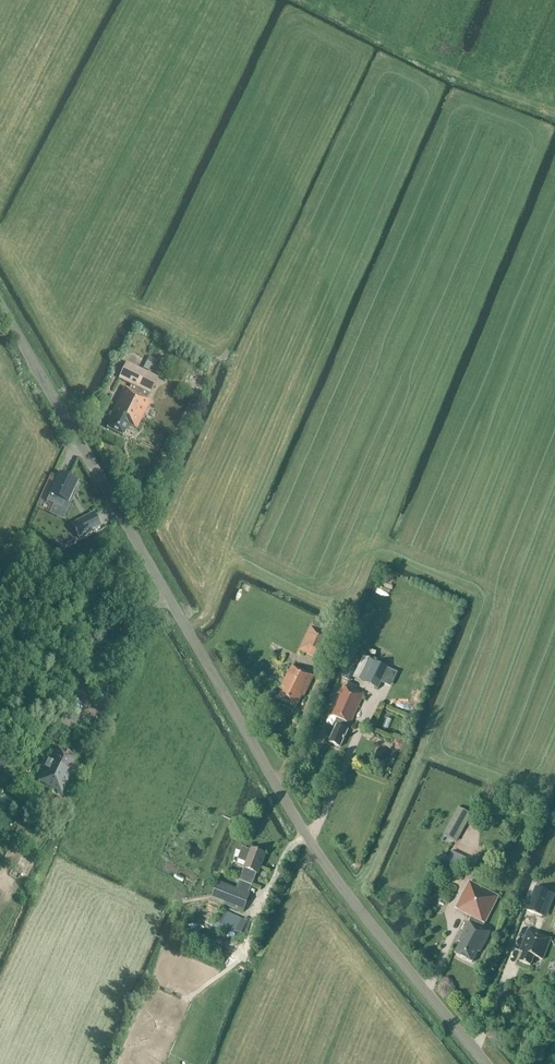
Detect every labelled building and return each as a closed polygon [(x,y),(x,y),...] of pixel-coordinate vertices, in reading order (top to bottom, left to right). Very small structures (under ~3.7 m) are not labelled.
[(154,360),(149,357),(143,369),(149,371),(154,360)] [(115,407),(141,420),(151,400),(146,398),(149,393),(150,394),(157,378),(126,363),(118,378),(131,385),(129,390),(124,387),(115,407)] [(136,429),(141,420),(115,407),(107,423),(109,424),(107,429),(123,436),(128,425),(136,429)] [(59,474),(46,501),(61,508),(64,501),(67,502),(77,482),(73,481),(73,480),(59,474)] [(83,521),(72,527),(78,538),(89,532),(83,521)] [(322,660),(333,638),(311,627),(300,651),(314,658),(314,657),(322,660)] [(378,689),(388,669),(374,663),(363,657),(353,678),(378,689)] [(304,697),(313,677),(307,674),(308,673),(292,666),(282,687),(284,688),(279,699),(296,707),(302,696),(304,697)] [(344,687),(352,668),(345,666),(337,684),(344,687)] [(386,697),(392,684),(384,680),(378,694),(386,697)] [(350,725),(364,695),(345,686),(332,715),(331,716),(337,719),(333,727),(336,728),(329,743),(340,748),(347,731),(346,730),(349,724),(350,725)] [(72,728),(77,716),(65,711),(60,724),(72,728)] [(401,741),(395,741),(392,746),(395,750),(400,751),(403,746),(401,741)] [(70,771),(76,757),(56,748),(50,760),(40,756),(37,762),(45,765),(38,780),(46,784),(45,785),(52,789),(50,794),(59,799),(61,793),(72,772),(70,771)] [(10,758),(0,753),(0,765),(5,767),(10,758)] [(461,833),(469,822),(459,815),(451,826),(461,833)] [(462,851),(467,843),(451,833),(446,841),(462,851)] [(258,874),(266,855),(251,849),(244,869),(236,889),(218,882),(212,900),(243,912),(250,894),(249,894),(257,874),(258,874)] [(452,850),(449,857),(439,853),(437,859),(462,869),(467,856),(452,850)] [(483,928),(499,897),(469,882),(455,909),(471,917),(468,923),(460,938),(458,942),(460,943),(455,954),(472,963),(478,952),(480,953),(490,933),(484,930),(485,929),(483,928)] [(550,893),(535,888),(527,911),(542,916),(550,893)] [(242,934),(247,921),(221,909),(212,930),(225,936),(229,928),(242,934)] [(543,961),(551,939),(528,930),(520,952),(523,953),(520,962),(530,967),(534,957),(543,961)]
